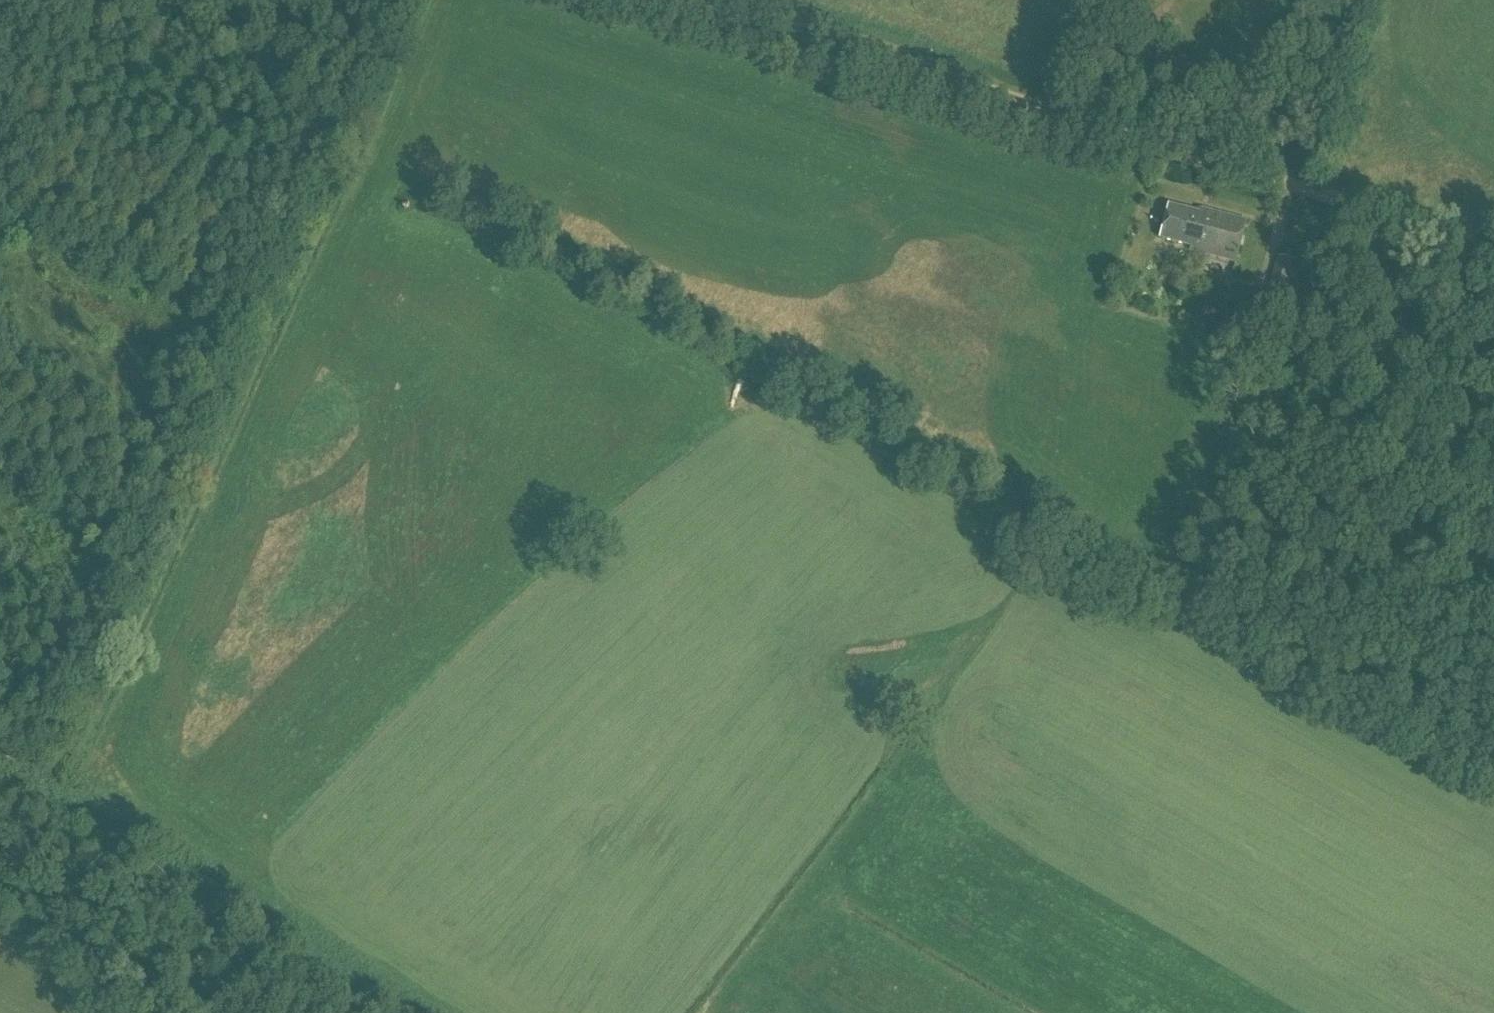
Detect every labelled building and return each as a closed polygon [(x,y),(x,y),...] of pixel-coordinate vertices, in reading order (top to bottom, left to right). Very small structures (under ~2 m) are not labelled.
[(1169,205),(1160,239),(1191,247),(1190,250),(1236,262),(1247,221),(1201,209),(1199,213),(1169,205)] [(1267,291),(1295,298),(1304,263),(1276,256),(1267,291)] [(1261,315),(1290,323),(1296,301),(1267,293),(1261,315)]
